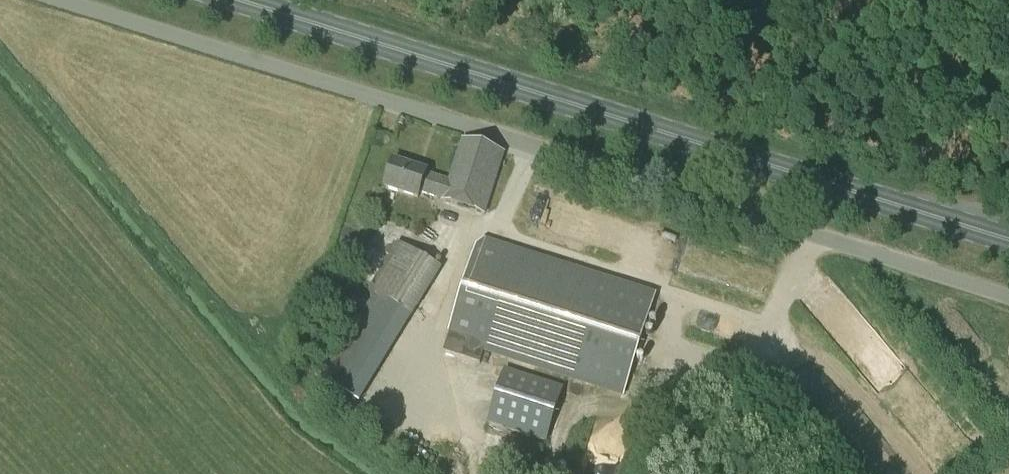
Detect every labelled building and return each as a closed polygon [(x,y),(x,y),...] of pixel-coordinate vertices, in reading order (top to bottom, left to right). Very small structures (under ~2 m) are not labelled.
[(484,214),(505,153),(463,139),(449,181),(425,173),(426,171),(392,160),(384,187),(417,198),(419,192),(427,195),(484,214)] [(380,369),(442,268),(398,242),(372,284),(336,342),(380,369)] [(624,394),(655,297),(482,243),(452,339),(624,394)] [(546,443),(564,387),(505,369),(488,425),(546,443)]
